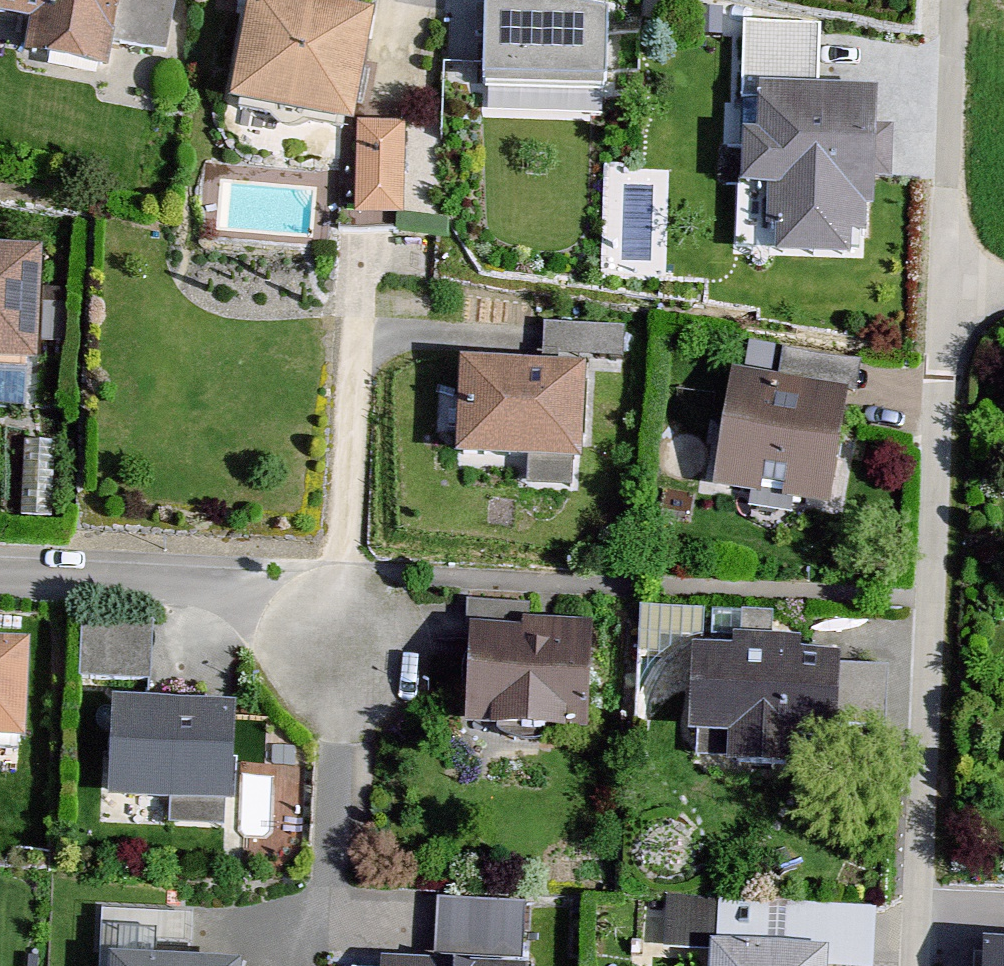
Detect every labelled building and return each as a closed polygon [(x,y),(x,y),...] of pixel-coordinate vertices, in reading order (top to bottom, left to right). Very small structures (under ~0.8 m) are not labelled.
[(38,32),(34,57),(115,70),(118,52),(173,61),(183,0),(0,0),(0,26),(38,32)] [(483,84),(604,86),(605,0),(484,0),(483,84)] [(381,22),(260,2),(241,112),(363,133),(381,22)] [(824,38),(736,35),(729,260),(868,264),(873,106),(822,104),(824,38)] [(408,145),(361,147),(363,222),(410,221),(408,145)] [(0,266),(0,375),(40,377),(44,268),(0,266)] [(533,373),(461,371),(459,471),(588,473),(590,380),(618,381),(619,337),(534,335),(533,373)] [(785,390),(733,383),(718,501),(844,516),(862,373),(788,364),(785,390)] [(589,638),(471,632),(466,731),(585,736),(589,638)] [(0,654),(0,751),(34,753),(37,655),(0,654)] [(878,664),(691,661),(689,757),(738,757),(738,775),(795,776),(795,744),(876,746),(878,664)] [(241,711),(98,709),(96,804),(240,806),(241,711)] [(113,958),(113,965),(246,965),(198,964),(200,917),(114,915),(113,958)] [(717,950),(716,965),(874,965),(876,921),(719,915),(717,950)] [(530,922),(434,917),(431,965),(528,965),(530,922)] [(983,936),(982,965),(1003,965),(1003,937),(983,936)]
